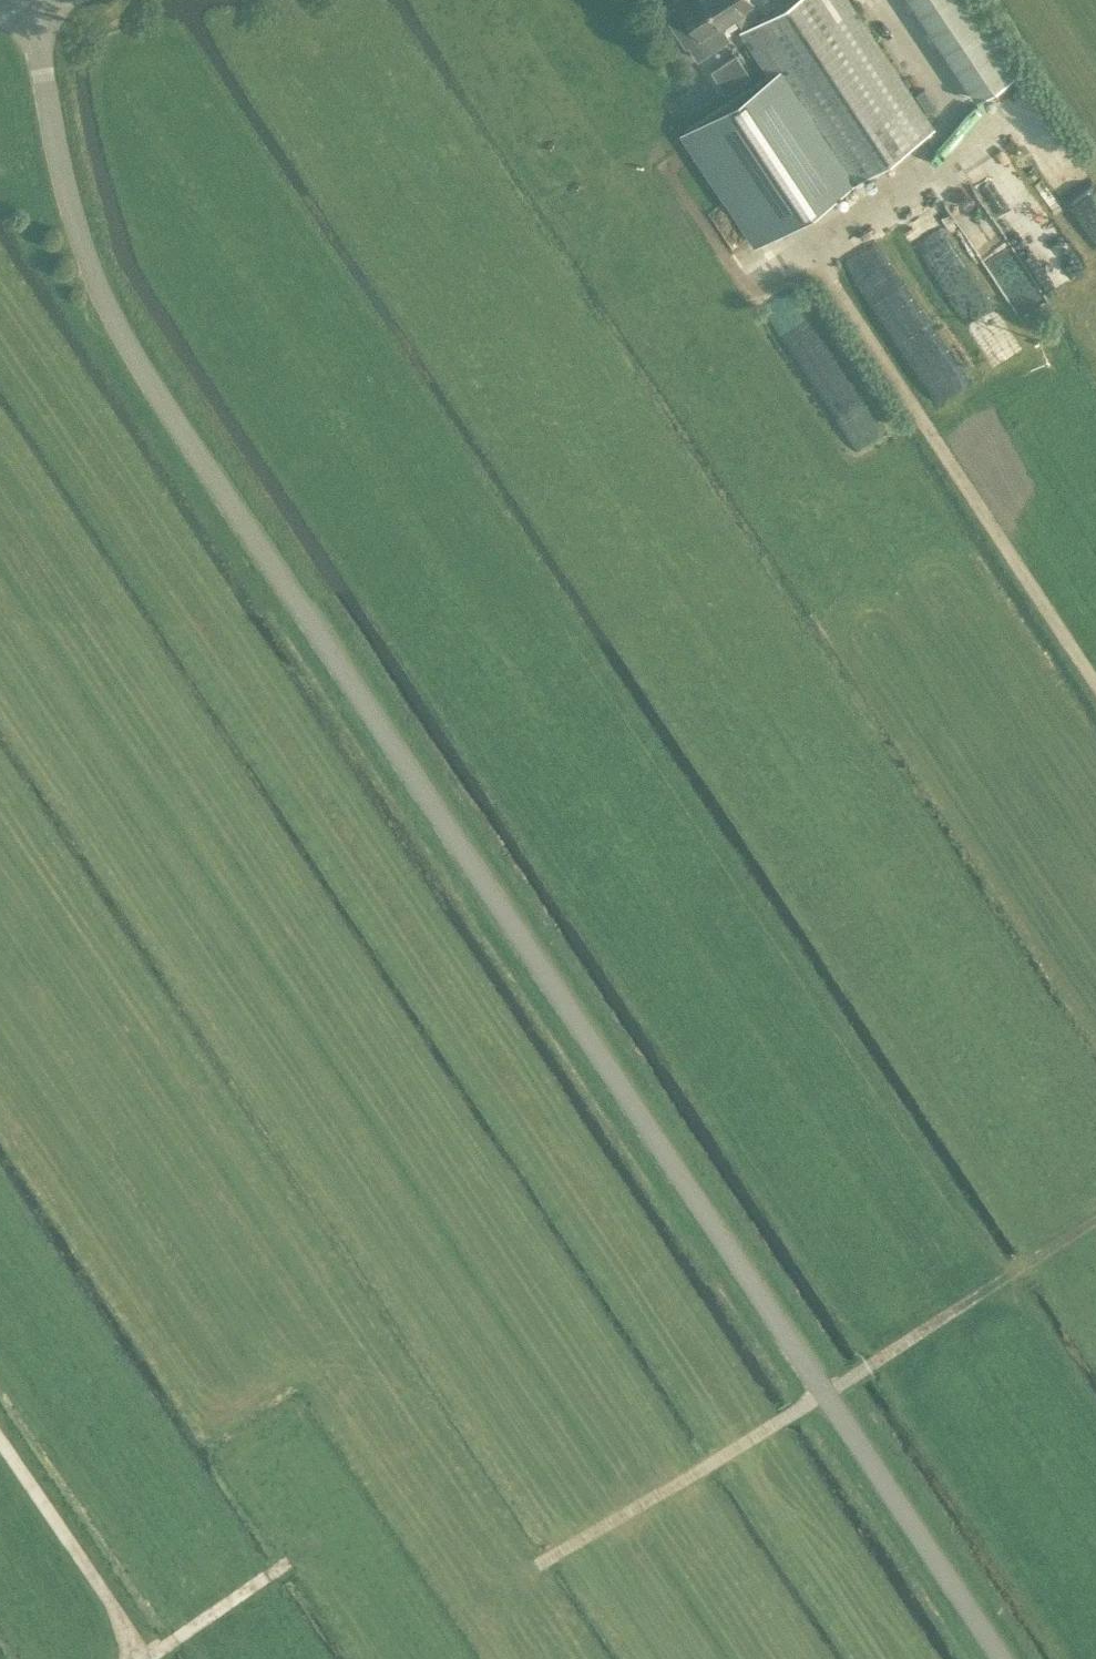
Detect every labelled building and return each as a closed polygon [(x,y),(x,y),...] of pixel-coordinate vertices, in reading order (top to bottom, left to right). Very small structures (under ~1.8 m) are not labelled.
[(759,17),(749,1),(752,0),(680,0),(681,3),(665,13),(686,44),(688,43),(698,57),(728,37),(718,22),(734,11),(744,27),(759,17)] [(744,27),(743,28),(772,72),(685,129),(759,240),(934,124),(851,0),(785,0),(759,17),(744,27)] [(977,96),(1022,66),(978,0),(913,0),(977,96)] [(738,53),(712,70),(725,90),(751,72),(738,53)]
